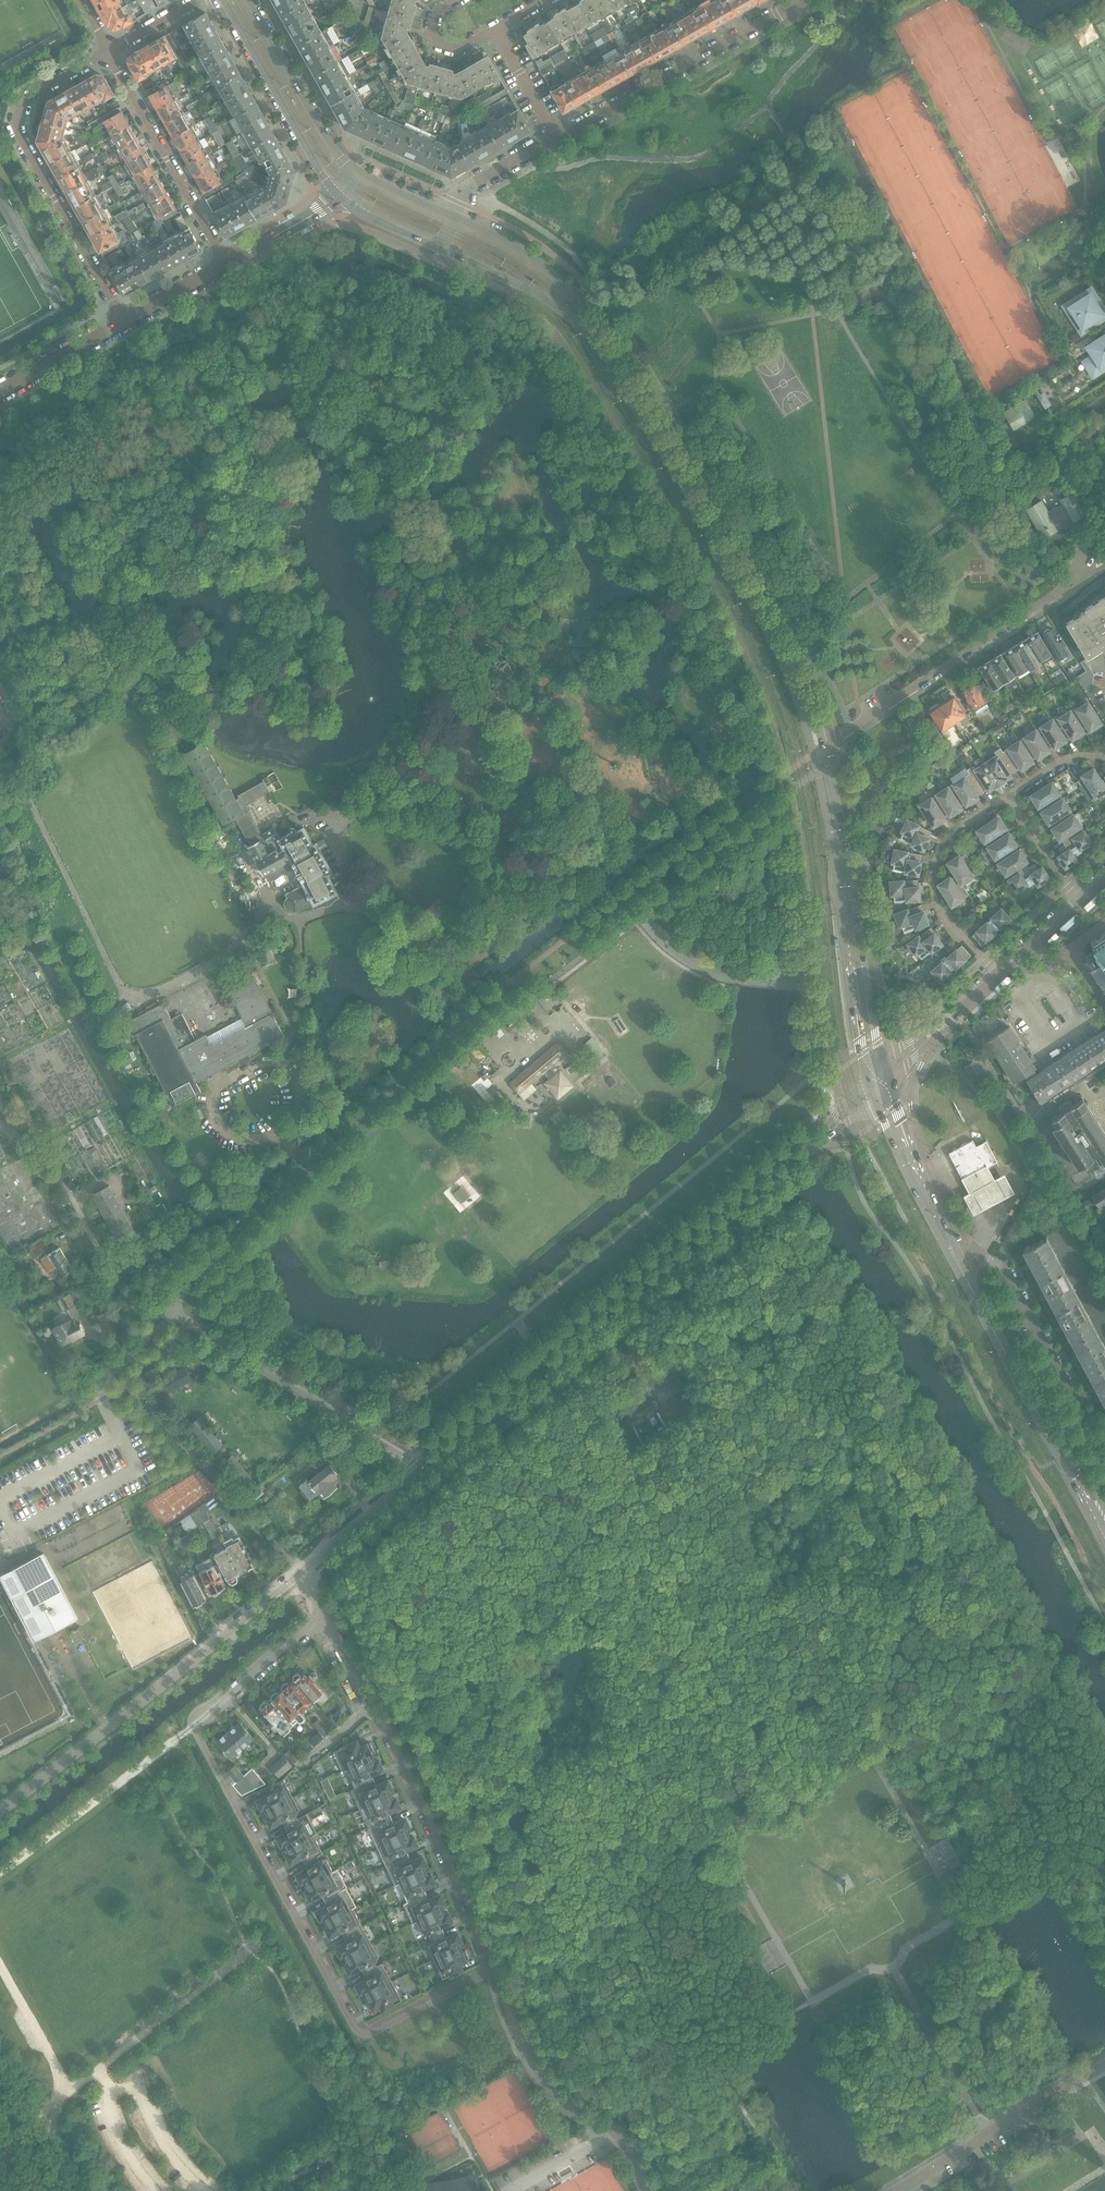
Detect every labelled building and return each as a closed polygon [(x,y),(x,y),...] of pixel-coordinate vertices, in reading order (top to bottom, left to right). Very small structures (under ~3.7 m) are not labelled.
[(120,0),(101,0),(95,3),(106,23),(107,23),(108,25),(110,24),(112,27),(117,29),(123,25),(123,26),(134,20),(125,4),(123,5),(120,0)] [(147,1),(146,0),(134,0),(128,3),(130,8),(133,7),(134,8),(140,5),(146,14),(152,10),(151,8),(149,5),(148,3),(147,1)] [(282,15),(303,3),(303,2),(307,0),(273,0),(282,15)] [(327,0),(325,0),(322,2),(327,10),(331,7),(327,0)] [(388,9),(412,16),(415,5),(413,4),(414,0),(391,0),(388,9)] [(598,18),(588,0),(581,0),(582,2),(567,10),(566,8),(560,12),(577,43),(580,41),(575,31),(598,18)] [(625,3),(623,0),(588,0),(598,18),(625,3)] [(736,14),(729,0),(713,0),(698,9),(710,29),(710,28),(712,29),(715,27),(715,25),(730,17),(732,17),(735,15),(736,14)] [(763,0),(729,0),(736,14),(737,13),(738,14),(742,12),(742,10),(757,2),(758,2),(763,0)] [(320,32),(303,3),(282,15),(298,44),(320,32)] [(638,18),(632,7),(629,9),(630,12),(634,20),(635,20),(638,18)] [(386,45),(407,33),(406,31),(407,26),(409,26),(412,16),(388,9),(381,35),(386,45)] [(709,30),(709,29),(710,29),(698,9),(672,23),(683,44),(684,43),(685,44),(689,42),(689,40),(704,32),(705,32),(709,30)] [(223,43),(214,27),(205,12),(182,25),(183,26),(171,32),(179,47),(193,39),(202,55),(223,43)] [(546,48),(570,34),(577,47),(579,46),(577,43),(560,12),(554,15),(555,17),(540,25),(539,23),(533,27),(546,48)] [(634,20),(630,12),(627,14),(629,17),(619,23),(621,27),(623,26),(634,20)] [(625,30),(637,24),(635,20),(634,20),(623,26),(625,30)] [(682,45),(683,44),(672,23),(645,39),(646,40),(656,59),(657,58),(659,59),(662,57),(662,55),(677,47),(679,47),(682,45)] [(372,30),(369,24),(360,29),(364,35),(372,30)] [(547,49),(546,48),(533,27),(527,30),(529,32),(521,36),(533,57),(547,49)] [(607,34),(604,27),(591,35),(594,42),(601,38),(607,34)] [(336,62),(328,48),(333,45),(334,47),(340,44),(338,42),(334,44),(325,29),(320,33),(320,32),(298,44),(315,74),(336,62)] [(617,41),(612,32),(608,34),(613,43),(617,41)] [(424,62),(408,34),(407,33),(386,45),(403,74),(424,62)] [(139,50),(150,71),(176,56),(175,54),(174,52),(173,49),(171,47),(170,45),(169,42),(167,40),(166,38),(165,35),(139,50)] [(604,43),(601,38),(594,42),(597,47),(604,43)] [(656,60),(656,59),(646,40),(619,55),(630,74),(630,73),(632,74),(635,72),(636,70),(651,62),(652,62),(656,60)] [(240,73),(223,43),(202,55),(219,85),(240,73)] [(150,71),(139,50),(134,53),(134,54),(130,56),(129,61),(131,65),(130,65),(139,80),(147,75),(146,73),(150,71)] [(629,75),(629,74),(630,74),(619,55),(592,70),(603,89),(604,88),(605,89),(609,87),(609,85),(624,77),(625,77),(629,75)] [(368,64),(377,60),(377,59),(375,56),(366,61),(368,64)] [(500,78),(488,56),(461,71),(472,92),(492,80),(493,82),(500,78)] [(539,59),(535,61),(540,69),(549,64),(552,62),(553,65),(554,64),(550,57),(543,61),(541,58),(539,59)] [(580,70),(574,58),(569,60),(575,71),(576,72),(580,70)] [(350,74),(341,59),(336,62),(315,74),(332,104),(357,89),(359,88),(354,79),(356,78),(353,73),(350,74)] [(435,91),(441,67),(431,64),(430,66),(425,65),(424,62),(403,74),(405,78),(401,80),(405,86),(408,87),(404,101),(414,104),(417,95),(423,97),(426,88),(435,91)] [(550,72),(555,69),(553,65),(552,62),(549,64),(540,69),(544,76),(547,81),(553,77),(550,72)] [(461,98),(472,92),(461,71),(456,74),(451,73),(452,70),(441,67),(435,91),(451,95),(450,100),(446,116),(450,117),(452,110),(455,110),(457,102),(456,97),(461,98)] [(603,89),(592,70),(579,77),(576,72),(575,71),(571,73),(575,79),(566,84),(577,104),(577,103),(579,104),(582,102),(583,100),(597,92),(599,92),(602,90),(603,89)] [(257,104),(240,73),(219,85),(236,116),(257,104)] [(115,96),(105,79),(104,77),(96,75),(94,76),(94,75),(89,78),(100,99),(103,98),(104,101),(115,96)] [(100,99),(89,78),(66,91),(78,111),(90,105),(96,117),(99,115),(92,104),(100,99)] [(382,88),(383,86),(378,78),(368,84),(371,89),(372,88),(376,94),(382,88)] [(150,95),(167,85),(170,83),(169,81),(159,86),(158,84),(158,85),(154,79),(151,81),(154,87),(148,91),(150,95)] [(577,104),(566,84),(563,79),(558,81),(559,83),(550,88),(563,111),(571,107),(572,107),(576,105),(576,104),(577,104)] [(191,83),(186,85),(190,91),(194,89),(193,87),(191,83)] [(175,100),(167,85),(150,95),(149,95),(158,110),(175,100)] [(363,109),(359,100),(362,98),(357,89),(332,104),(345,128),(363,136),(373,113),(363,109)] [(78,111),(66,91),(48,101),(43,121),(64,127),(66,122),(64,119),(78,111)] [(428,109),(431,101),(417,97),(414,104),(428,109)] [(193,108),(203,103),(200,99),(185,108),(186,111),(187,111),(193,108)] [(371,108),(377,102),(374,99),(368,105),(371,108)] [(446,116),(450,100),(446,99),(445,105),(442,105),(439,113),(446,116)] [(111,109),(119,104),(117,100),(108,105),(111,109)] [(187,121),(175,100),(158,110),(173,137),(190,127),(196,124),(193,118),(187,121)] [(503,106),(500,100),(494,104),(497,109),(503,106)] [(274,134),(257,104),(236,116),(253,146),(274,134)] [(497,109),(494,104),(490,106),(495,114),(499,112),(497,109)] [(210,116),(205,108),(200,111),(204,119),(210,116)] [(500,148),(527,133),(528,132),(529,130),(528,128),(517,108),(510,112),(511,114),(503,119),(495,123),(488,127),(500,148)] [(129,125),(123,114),(121,111),(119,113),(117,114),(115,115),(112,116),(110,117),(108,119),(106,120),(104,121),(102,122),(100,124),(98,125),(96,126),(94,127),(96,131),(102,127),(105,123),(112,135),(129,125)] [(394,150),(404,127),(373,113),(363,136),(394,150)] [(443,123),(446,116),(439,114),(436,120),(443,123)] [(429,139),(431,134),(426,132),(428,129),(423,127),(426,120),(422,118),(417,128),(406,123),(404,127),(394,150),(424,164),(435,141),(429,139)] [(62,137),(64,127),(43,121),(38,140),(50,163),(70,152),(62,137)] [(144,153),(138,140),(129,125),(112,135),(117,144),(113,147),(115,152),(120,149),(127,163),(144,153)] [(225,133),(220,125),(216,127),(221,135),(225,133)] [(206,154),(190,127),(173,137),(188,164),(206,154)] [(470,165),(500,148),(488,127),(475,134),(459,143),(459,146),(470,165)] [(295,171),(274,134),(253,146),(252,146),(260,162),(264,160),(270,171),(268,177),(291,184),(295,171)] [(85,135),(77,136),(81,145),(88,142),(88,141),(85,135)] [(470,165),(459,146),(453,149),(453,150),(435,141),(424,164),(451,176),(470,165)] [(99,161),(109,156),(106,151),(97,157),(99,161)] [(120,156),(117,151),(110,155),(113,160),(120,156)] [(86,181),(70,152),(50,163),(67,192),(86,181)] [(82,165),(94,158),(91,153),(79,160),(82,165)] [(160,180),(153,168),(144,153),(127,163),(135,177),(130,180),(134,186),(139,183),(142,190),(160,180)] [(221,182),(206,155),(206,154),(188,164),(204,192),(206,191),(209,189),(211,188),(213,187),(216,185),(218,184),(220,183),(221,182)] [(255,173),(257,168),(255,163),(249,167),(243,170),(244,172),(247,170),(248,171),(251,172),(255,173)] [(88,181),(104,171),(101,166),(97,168),(96,167),(84,174),(88,181)] [(119,186),(113,174),(108,177),(115,189),(119,186)] [(239,188),(252,181),(250,179),(247,177),(245,176),(238,180),(235,181),(239,188)] [(286,202),(291,184),(268,177),(264,190),(253,196),(252,194),(245,197),(257,218),(286,202)] [(176,208),(160,180),(142,190),(143,191),(137,195),(140,200),(146,196),(153,208),(151,209),(156,219),(160,217),(163,215),(165,214),(168,212),(171,211),(173,210),(176,208)] [(103,210),(86,181),(67,192),(83,221),(103,210)] [(103,191),(112,185),(109,181),(100,186),(103,191)] [(124,194),(119,186),(115,189),(119,197),(124,194)] [(228,187),(221,191),(229,204),(236,200),(228,187)] [(217,199),(216,198),(221,195),(219,193),(214,195),(206,199),(208,204),(217,199)] [(257,218),(245,197),(220,212),(219,209),(213,212),(226,236),(257,218)] [(130,216),(146,207),(143,203),(128,211),(130,215),(130,216)] [(139,213),(148,209),(146,207),(130,216),(133,220),(141,216),(139,213)] [(115,243),(120,240),(103,210),(83,221),(100,251),(103,250),(105,248),(108,247),(110,246),(113,244),(115,243)] [(118,222),(129,215),(127,210),(115,216),(118,222)] [(201,250),(181,214),(174,218),(182,232),(176,235),(177,236),(165,243),(177,264),(201,250)] [(121,239),(137,230),(129,216),(123,220),(127,228),(123,231),(123,230),(117,233),(121,239)] [(1095,219),(1084,220),(1085,235),(1096,234),(1095,219)] [(168,238),(165,232),(159,235),(163,241),(168,238)] [(117,246),(128,241),(126,237),(120,240),(115,243),(117,246)] [(149,279),(177,264),(165,243),(138,258),(149,279)] [(149,279),(138,258),(125,265),(124,264),(118,267),(117,266),(110,269),(124,294),(149,279)] [(1104,316),(1104,314),(1100,306),(1099,307),(1095,301),(1097,300),(1091,292),(1090,291),(1066,306),(1082,331),(1085,329),(1104,316)] [(1088,347),(1094,357),(1093,358),(1093,357),(1091,359),(1086,362),(1094,374),(1098,371),(1104,367),(1104,336),(1088,347)] [(1051,404),(1044,393),(1041,395),(1038,397),(1045,408),(1048,406),(1051,404)] [(1034,416),(1028,405),(1024,399),(1003,412),(1007,418),(1014,428),(1034,416)] [(988,421),(994,430),(995,431),(999,428),(993,418),(988,421)] [(1069,434),(1076,444),(1086,437),(1079,427),(1069,434)] [(1043,539),(1073,522),(1087,513),(1075,491),(1060,499),(1062,503),(1047,511),(1041,500),(1026,509),(1043,539)] [(1104,646),(1104,597),(1085,609),(1086,611),(1067,623),(1087,658),(1101,649),(1101,648),(1104,646)] [(1044,633),(1042,635),(1058,661),(1063,657),(1066,661),(1073,657),(1061,637),(1058,638),(1052,628),(1050,629),(1049,628),(1044,631),(1044,633)] [(1026,638),(1042,664),(1053,657),(1037,632),(1026,638)] [(1042,664),(1026,638),(1015,645),(1030,671),(1042,664)] [(1019,678),(1030,671),(1015,645),(1004,652),(1019,678)] [(989,661),(1003,683),(1005,686),(1016,679),(1001,654),(989,661)] [(864,655),(858,659),(863,665),(868,662),(864,655)] [(1093,680),(1093,677),(1093,674),(1093,673),(1090,668),(1084,659),(1080,662),(1086,671),(1077,677),(1086,691),(1092,687),(1092,682),(1093,680)] [(1003,683),(989,661),(978,667),(992,690),(1003,683)] [(1055,676),(1062,672),(1060,669),(1050,675),(1052,678),(1055,676)] [(1060,685),(1067,681),(1068,680),(1062,672),(1055,676),(1060,685)] [(134,683),(111,689),(114,700),(137,695),(134,683)] [(975,711),(982,707),(986,704),(973,683),(962,691),(975,711)] [(1044,694),(1040,688),(1034,691),(1038,697),(1044,694)] [(942,704),(954,723),(961,718),(965,725),(970,722),(953,697),(942,704)] [(1082,731),(1083,730),(1088,727),(1090,731),(1101,723),(1088,702),(1077,709),(1076,707),(1069,711),(1082,731)] [(954,723),(942,704),(930,712),(946,737),(951,734),(947,727),(954,723)] [(998,711),(994,705),(990,708),(997,718),(998,717),(1000,715),(998,711)] [(1058,715),(1052,719),(1064,739),(1065,739),(1070,736),(1072,739),(1083,732),(1083,730),(1082,731),(1069,711),(1059,717),(1058,715)] [(1008,719),(1005,713),(998,718),(997,718),(1001,723),(1008,719)] [(1052,719),(1035,730),(1048,750),(1053,746),(1054,748),(1066,740),(1065,739),(1064,739),(1052,719)] [(983,733),(979,727),(974,730),(978,736),(983,733)] [(999,733),(995,727),(989,730),(989,731),(992,737),(993,737),(999,733)] [(1035,730),(1019,741),(1031,761),(1032,760),(1037,757),(1038,758),(1049,751),(1048,750),(1035,730)] [(948,740),(943,743),(949,752),(954,749),(948,740)] [(1000,748),(1015,771),(1020,768),(1021,769),(1033,762),(1032,760),(1031,761),(1019,741),(1003,751),(1000,748)] [(292,909),(293,908),(295,912),(315,902),(318,908),(322,906),(327,906),(332,904),(334,900),(339,898),(336,892),(336,891),(328,874),(332,872),(316,843),(313,845),(303,827),(296,831),(294,827),(290,829),(292,832),(282,837),(279,837),(279,836),(274,827),(264,833),(262,834),(245,804),(269,791),(270,793),(271,793),(263,778),(262,779),(264,781),(238,795),(240,798),(236,800),(204,743),(205,742),(184,753),(184,754),(185,754),(223,823),(223,824),(235,817),(251,845),(248,847),(256,860),(264,875),(266,874),(269,880),(275,877),(282,873),(284,876),(288,874),(286,871),(295,866),(305,884),(302,885),(285,894),(287,897),(286,898),(286,899),(285,899),(285,900),(284,901),(284,902),(284,903),(284,904),(284,905),(285,906),(285,907),(286,908),(287,908),(288,909),(290,909),(291,909),(292,909)] [(964,753),(961,747),(955,750),(956,751),(955,751),(959,756),(964,753)] [(986,762),(1001,785),(1006,781),(1005,780),(1010,776),(1010,775),(1015,771),(1000,748),(993,752),(996,756),(986,762)] [(939,761),(938,761),(939,761),(942,766),(948,762),(958,757),(954,751),(950,754),(947,755),(947,756),(946,756),(945,757),(939,760),(939,761)] [(967,769),(982,793),(988,789),(988,790),(994,787),(995,788),(995,789),(1001,785),(986,762),(976,769),(973,765),(967,769)] [(1104,791),(1104,787),(1101,781),(1093,768),(1082,776),(1083,777),(1077,781),(1090,801),(1090,800),(1104,791)] [(982,793),(967,769),(969,773),(953,783),(966,803),(965,803),(966,805),(978,797),(977,796),(982,793)] [(915,774),(916,776),(919,781),(925,777),(921,771),(921,770),(915,774)] [(1063,799),(1052,782),(1031,795),(1038,807),(1039,806),(1043,811),(1063,799)] [(953,783),(937,794),(936,794),(949,814),(950,815),(961,808),(960,807),(965,803),(966,803),(953,783)] [(949,814),(936,794),(920,805),(933,826),(945,819),(944,817),(949,814)] [(1091,804),(1087,797),(1080,802),(1084,808),(1091,804)] [(1073,815),(1063,799),(1043,811),(1041,812),(1049,823),(1050,823),(1053,828),(1054,828),(1073,815)] [(1101,820),(1097,814),(1093,817),(1097,823),(1101,820)] [(918,820),(919,818),(913,815),(910,821),(919,825),(921,821),(918,820)] [(1084,832),(1073,815),(1054,828),(1053,828),(1052,828),(1060,840),(1061,839),(1064,844),(1084,832)] [(977,830),(977,831),(988,847),(1007,834),(1004,829),(1005,828),(998,817),(977,830)] [(907,820),(902,831),(903,832),(900,838),(900,839),(908,843),(908,842),(923,849),(928,838),(931,831),(919,825),(910,821),(907,820)] [(1064,844),(1058,848),(1062,854),(1058,856),(1065,867),(1076,860),(1074,857),(1082,852),(1080,849),(1091,842),(1084,832),(1064,844)] [(988,847),(998,863),(998,864),(1018,851),(1015,846),(1016,845),(1008,833),(1007,834),(988,847)] [(888,836),(887,837),(888,837),(885,844),(884,845),(885,845),(883,848),(884,848),(891,849),(895,839),(888,836)] [(895,850),(892,862),(894,862),(893,869),(893,871),(901,872),(902,871),(918,874),(920,861),(921,854),(895,850)] [(974,856),(971,850),(966,853),(969,859),(974,856)] [(998,864),(1009,880),(1029,867),(1025,862),(1027,861),(1019,850),(1018,851),(998,864)] [(962,883),(978,873),(977,870),(969,859),(966,853),(960,857),(959,855),(948,863),(955,875),(956,875),(962,884),(962,883)] [(1029,867),(1009,880),(1016,890),(1026,884),(1029,887),(1036,882),(1038,884),(1049,877),(1042,867),(1038,869),(1034,863),(1029,867)] [(952,906),(969,894),(962,883),(962,884),(956,875),(955,875),(950,878),(950,877),(938,885),(952,906)] [(875,876),(872,876),(873,884),(875,884),(880,883),(880,876),(875,876)] [(890,882),(891,882),(892,894),(893,894),(894,901),(894,903),(903,902),(903,900),(919,899),(918,886),(917,879),(890,882)] [(895,914),(900,926),(901,925),(903,932),(904,932),(904,933),(913,930),(912,928),(927,923),(923,911),(920,904),(895,914)] [(979,911),(976,906),(970,910),(973,915),(979,911)] [(1010,918),(1001,909),(992,917),(992,918),(987,922),(986,922),(977,930),(977,931),(972,935),(981,946),(988,940),(986,939),(1010,918)] [(880,911),(879,911),(877,912),(878,919),(881,919),(886,918),(884,910),(880,911)] [(908,943),(908,944),(916,954),(917,953),(921,958),(922,959),(929,954),(929,953),(942,943),(934,933),(930,928),(908,943)] [(1082,963),(1082,964),(1084,963),(1088,969),(1087,970),(1088,971),(1089,971),(1095,980),(1095,981),(1096,982),(1102,991),(1103,992),(1104,991),(1104,931),(1103,932),(1103,933),(1102,934),(1094,939),(1093,940),(1093,939),(1090,941),(1091,942),(1090,942),(1091,945),(1092,944),(1097,952),(1094,954),(1091,952),(1091,951),(1090,951),(1090,953),(1087,955),(1085,954),(1085,955),(1086,956),(1086,960),(1085,961),(1082,963)] [(885,943),(883,943),(884,951),(887,950),(892,949),(890,942),(885,943)] [(971,955),(961,945),(956,949),(947,958),(945,956),(940,960),(942,962),(932,971),(941,980),(950,972),(955,967),(964,959),(965,961),(971,955)] [(248,967),(247,968),(223,980),(243,1018),(207,1037),(206,1034),(195,1040),(182,1013),(171,1019),(163,1003),(146,1011),(146,1010),(137,1014),(138,1016),(122,1024),(130,1041),(137,1037),(152,1066),(150,1067),(153,1074),(155,1073),(173,1106),(178,1103),(177,1102),(187,1098),(195,1093),(196,1094),(201,1091),(196,1082),(205,1078),(284,1036),(257,985),(254,987),(248,976),(251,974),(248,967)] [(904,976),(900,970),(896,973),(894,974),(898,980),(900,979),(904,976)] [(929,989),(927,991),(932,997),(938,992),(936,990),(933,986),(929,989)] [(116,1009),(113,1011),(117,1017),(132,1008),(128,1001),(116,1009)] [(1040,1102),(1104,1059),(1104,1029),(1102,1031),(1100,1027),(1100,1026),(1099,1027),(1099,1028),(1095,1030),(1094,1031),(1097,1035),(1038,1072),(1035,1067),(1023,1075),(1040,1102)] [(1013,1081),(1023,1075),(1035,1067),(1035,1066),(1038,1064),(1034,1057),(1030,1059),(1009,1027),(987,1041),(1013,1081)] [(604,1053),(591,1037),(588,1040),(583,1044),(596,1059),(601,1055),(604,1053)] [(560,1070),(556,1066),(554,1063),(560,1059),(567,1053),(558,1042),(510,1083),(519,1093),(544,1072),(549,1079),(545,1083),(555,1095),(558,1098),(573,1085),(570,1083),(560,1070)] [(968,1046),(963,1049),(968,1058),(973,1054),(968,1046)] [(973,1080),(987,1072),(978,1058),(964,1066),(973,1080)] [(1090,1169),(1102,1160),(1104,1162),(1104,1134),(1082,1098),(1081,1099),(1077,1094),(1059,1106),(1062,1111),(1053,1117),(1051,1119),(1055,1125),(1052,1127),(1078,1167),(1086,1162),(1090,1169)] [(556,1110),(549,1117),(552,1120),(559,1114),(556,1110)] [(973,1140),(949,1153),(962,1178),(962,1179),(962,1180),(988,1166),(997,1161),(996,1159),(986,1140),(984,1141),(976,1146),(973,1140)] [(42,1154),(31,1160),(35,1168),(37,1172),(41,1169),(48,1166),(42,1154)] [(988,1166),(962,1180),(969,1192),(963,1195),(973,1214),(1014,1192),(1004,1174),(994,1179),(988,1166)] [(133,1230),(123,1210),(109,1185),(92,1194),(117,1239),(121,1237),(133,1230)] [(461,1186),(452,1194),(461,1204),(470,1196),(461,1186)] [(1092,1196),(1099,1206),(1104,1202),(1104,1188),(1092,1196)] [(49,1247),(48,1245),(46,1242),(43,1237),(28,1246),(33,1254),(34,1256),(49,1247)] [(1063,1267),(1047,1237),(1046,1237),(1022,1249),(1039,1280),(1063,1267)] [(59,1247),(50,1253),(41,1258),(49,1271),(56,1267),(62,1276),(72,1269),(59,1247)] [(1039,1280),(1048,1298),(1055,1311),(1080,1298),(1079,1298),(1063,1268),(1063,1267),(1039,1280)] [(66,1309),(74,1305),(68,1293),(60,1298),(66,1309)] [(1055,1311),(1065,1329),(1072,1342),(1096,1329),(1096,1328),(1095,1329),(1079,1298),(1080,1298),(1055,1311)] [(52,1329),(62,1345),(85,1333),(80,1323),(76,1326),(73,1318),(71,1319),(52,1329)] [(1072,1342),(1088,1373),(1104,1364),(1104,1347),(1096,1329),(1072,1342)] [(1104,1404),(1104,1364),(1088,1373),(1104,1404)] [(154,1382),(161,1396),(192,1380),(184,1366),(154,1382)] [(709,1395),(699,1402),(705,1410),(714,1403),(709,1395)] [(638,1401),(624,1409),(627,1414),(628,1416),(627,1416),(641,1441),(641,1440),(644,1445),(644,1446),(645,1447),(661,1438),(661,1437),(660,1437),(659,1435),(669,1430),(667,1428),(663,1420),(662,1420),(657,1412),(658,1412),(657,1410),(655,1407),(657,1406),(657,1404),(655,1401),(654,1399),(652,1401),(650,1398),(639,1404),(638,1401)] [(222,1444),(211,1432),(199,1419),(190,1427),(199,1438),(210,1449),(212,1452),(222,1444)] [(321,1448),(325,1453),(332,1462),(341,1455),(331,1440),(321,1448)] [(323,1497),(337,1486),(336,1485),(339,1482),(336,1479),(340,1476),(330,1463),(318,1473),(316,1470),(316,1471),(318,1473),(309,1481),(308,1479),(301,1485),(304,1489),(301,1491),(308,1500),(310,1498),(310,1499),(319,1491),(323,1497)] [(226,1472),(220,1465),(216,1468),(222,1475),(226,1472)] [(189,1515),(197,1525),(209,1518),(210,1510),(221,1502),(215,1495),(189,1515)] [(197,1525),(189,1515),(181,1520),(183,1523),(182,1524),(185,1529),(186,1529),(188,1531),(197,1525)] [(209,1518),(204,1522),(207,1527),(208,1529),(214,1525),(209,1518)] [(198,1526),(201,1531),(207,1527),(204,1522),(198,1526)] [(188,1535),(176,1541),(180,1548),(187,1545),(186,1543),(190,1540),(188,1535)] [(227,1546),(229,1550),(241,1574),(244,1576),(249,1573),(250,1569),(249,1567),(254,1565),(249,1555),(240,1539),(235,1542),(233,1537),(224,1541),(227,1546)] [(261,1545),(258,1541),(253,1544),(257,1549),(261,1545)] [(215,1554),(224,1572),(229,1583),(232,1584),(237,1582),(238,1578),(236,1576),(241,1574),(229,1550),(219,1555),(218,1553),(215,1554)] [(43,1553),(8,1571),(41,1636),(76,1617),(43,1553)] [(224,1572),(215,1554),(214,1555),(215,1557),(212,1558),(216,1566),(212,1568),(210,1564),(200,1561),(197,1571),(198,1573),(200,1572),(206,1584),(211,1593),(226,1586),(221,1576),(220,1573),(224,1572)] [(206,1598),(201,1589),(190,1567),(189,1567),(188,1568),(190,1572),(181,1577),(181,1580),(189,1595),(194,1605),(195,1604),(197,1606),(202,1604),(201,1601),(206,1598)] [(312,1672),(311,1673),(307,1676),(305,1674),(302,1676),(301,1674),(300,1675),(299,1673),(296,1673),(293,1675),(293,1679),(294,1680),(294,1681),(312,1701),(322,1692),(313,1681),(316,1678),(317,1675),(315,1672),(312,1672)] [(282,1690),(301,1710),(312,1701),(294,1681),(290,1684),(289,1682),(286,1682),(281,1685),(282,1686),(282,1688),(281,1688),(283,1690),(282,1690)] [(282,1690),(280,1692),(279,1693),(278,1692),(275,1691),(271,1695),(271,1698),(272,1699),(292,1722),(294,1724),(299,1720),(301,1720),(305,1717),(305,1715),(301,1710),(282,1690)] [(272,1699),(270,1701),(269,1702),(268,1701),(267,1701),(265,1701),(264,1700),(260,1704),(260,1708),(281,1731),(292,1722),(272,1699)] [(335,1727),(339,1724),(338,1722),(347,1714),(341,1707),(332,1715),(331,1714),(326,1717),(326,1718),(334,1728),(335,1727)] [(324,1737),(329,1732),(318,1719),(313,1724),(324,1737)] [(230,1729),(228,1731),(242,1747),(253,1738),(240,1722),(234,1726),(234,1725),(230,1729)] [(224,1751),(228,1755),(228,1754),(231,1757),(242,1747),(228,1731),(217,1741),(225,1750),(224,1751)] [(318,1742),(313,1736),(308,1740),(310,1743),(313,1746),(318,1742)] [(342,1770),(372,1757),(370,1752),(374,1750),(370,1742),(359,1747),(356,1740),(333,1751),(342,1770)] [(293,1763),(297,1759),(293,1754),(289,1749),(284,1754),(293,1763)] [(297,1759),(303,1754),(298,1749),(293,1754),(297,1759)] [(277,1761),(286,1771),(292,1765),(283,1755),(277,1761)] [(351,1789),(374,1779),(371,1773),(382,1768),(378,1760),(374,1762),(372,1757),(342,1770),(343,1771),(347,1769),(355,1787),(351,1789)] [(286,1771),(277,1761),(270,1767),(278,1777),(286,1771)] [(227,1771),(230,1774),(236,1781),(243,1775),(234,1765),(227,1771)] [(252,1768),(233,1785),(242,1794),(265,1783),(252,1768)] [(236,1781),(230,1774),(226,1778),(232,1785),(236,1781)] [(293,1797),(283,1779),(278,1781),(277,1781),(264,1788),(268,1794),(257,1800),(262,1808),(265,1806),(268,1810),(293,1797)] [(360,1808),(389,1795),(387,1790),(391,1788),(387,1780),(377,1785),(374,1779),(351,1789),(360,1808)] [(336,1796),(333,1789),(326,1793),(329,1799),(336,1796)] [(369,1828),(391,1817),(389,1811),(399,1806),(396,1798),(392,1800),(389,1795),(360,1808),(369,1828)] [(284,1825),(307,1813),(306,1813),(297,1818),(294,1812),(300,1809),(293,1797),(268,1810),(270,1815),(267,1817),(271,1825),(281,1819),(284,1825)] [(322,1810),(329,1807),(327,1802),(320,1806),(322,1810)] [(307,1813),(284,1825),(287,1831),(277,1837),(281,1844),(285,1842),(288,1847),(317,1832),(307,1813)] [(377,1847),(407,1833),(405,1828),(409,1826),(405,1818),(394,1823),(391,1817),(369,1828),(377,1847)] [(304,1862),(323,1852),(313,1834),(317,1832),(288,1847),(290,1852),(286,1854),(291,1862),(301,1856),(304,1862)] [(386,1866),(409,1855),(406,1849),(417,1844),(413,1836),(409,1838),(407,1833),(377,1847),(386,1866)] [(358,1840),(355,1834),(350,1837),(352,1843),(358,1840)] [(323,1852),(304,1862),(307,1868),(297,1873),(301,1881),(305,1879),(307,1884),(332,1871),(326,1858),(320,1861),(317,1855),(323,1853),(323,1852)] [(395,1885),(424,1871),(422,1866),(426,1864),(422,1856),(412,1861),(409,1855),(386,1866),(395,1885)] [(337,1868),(332,1871),(307,1884),(310,1889),(306,1891),(310,1899),(321,1893),(324,1899),(346,1887),(346,1886),(347,1886),(337,1868)] [(424,1871),(395,1885),(399,1883),(407,1901),(403,1903),(426,1893),(424,1887),(434,1882),(431,1874),(427,1876),(424,1871)] [(346,1887),(324,1899),(327,1905),(317,1910),(321,1918),(325,1916),(327,1921),(356,1905),(346,1887)] [(412,1923),(442,1909),(439,1904),(443,1902),(440,1894),(429,1899),(426,1893),(403,1903),(412,1923)] [(356,1905),(327,1921),(330,1926),(326,1928),(330,1935),(341,1930),(344,1936),(362,1926),(352,1908),(356,1906),(356,1905)] [(442,1909),(412,1923),(416,1921),(422,1934),(427,1931),(430,1937),(444,1931),(441,1925),(452,1920),(448,1912),(444,1914),(442,1909)] [(362,1926),(344,1936),(347,1942),(336,1947),(341,1955),(345,1953),(347,1958),(372,1944),(362,1926)] [(433,1959),(459,1947),(457,1942),(461,1940),(457,1932),(446,1937),(444,1931),(430,1937),(433,1943),(428,1946),(433,1959)] [(372,1944),(347,1958),(350,1962),(346,1964),(350,1972),(360,1967),(363,1973),(382,1963),(382,1962),(376,1965),(373,1960),(379,1957),(372,1944)] [(459,1947),(433,1959),(442,1978),(461,1970),(458,1963),(469,1958),(465,1950),(461,1952),(459,1947)] [(367,1978),(356,1984),(360,1992),(364,1990),(367,1995),(392,1981),(382,1963),(363,1973),(367,1978)] [(392,1981),(367,1995),(369,1999),(366,2001),(370,2009),(380,2004),(384,2010),(402,2000),(392,1981)] [(474,2178),(431,2187),(432,2190),(476,2190),(474,2178)]
